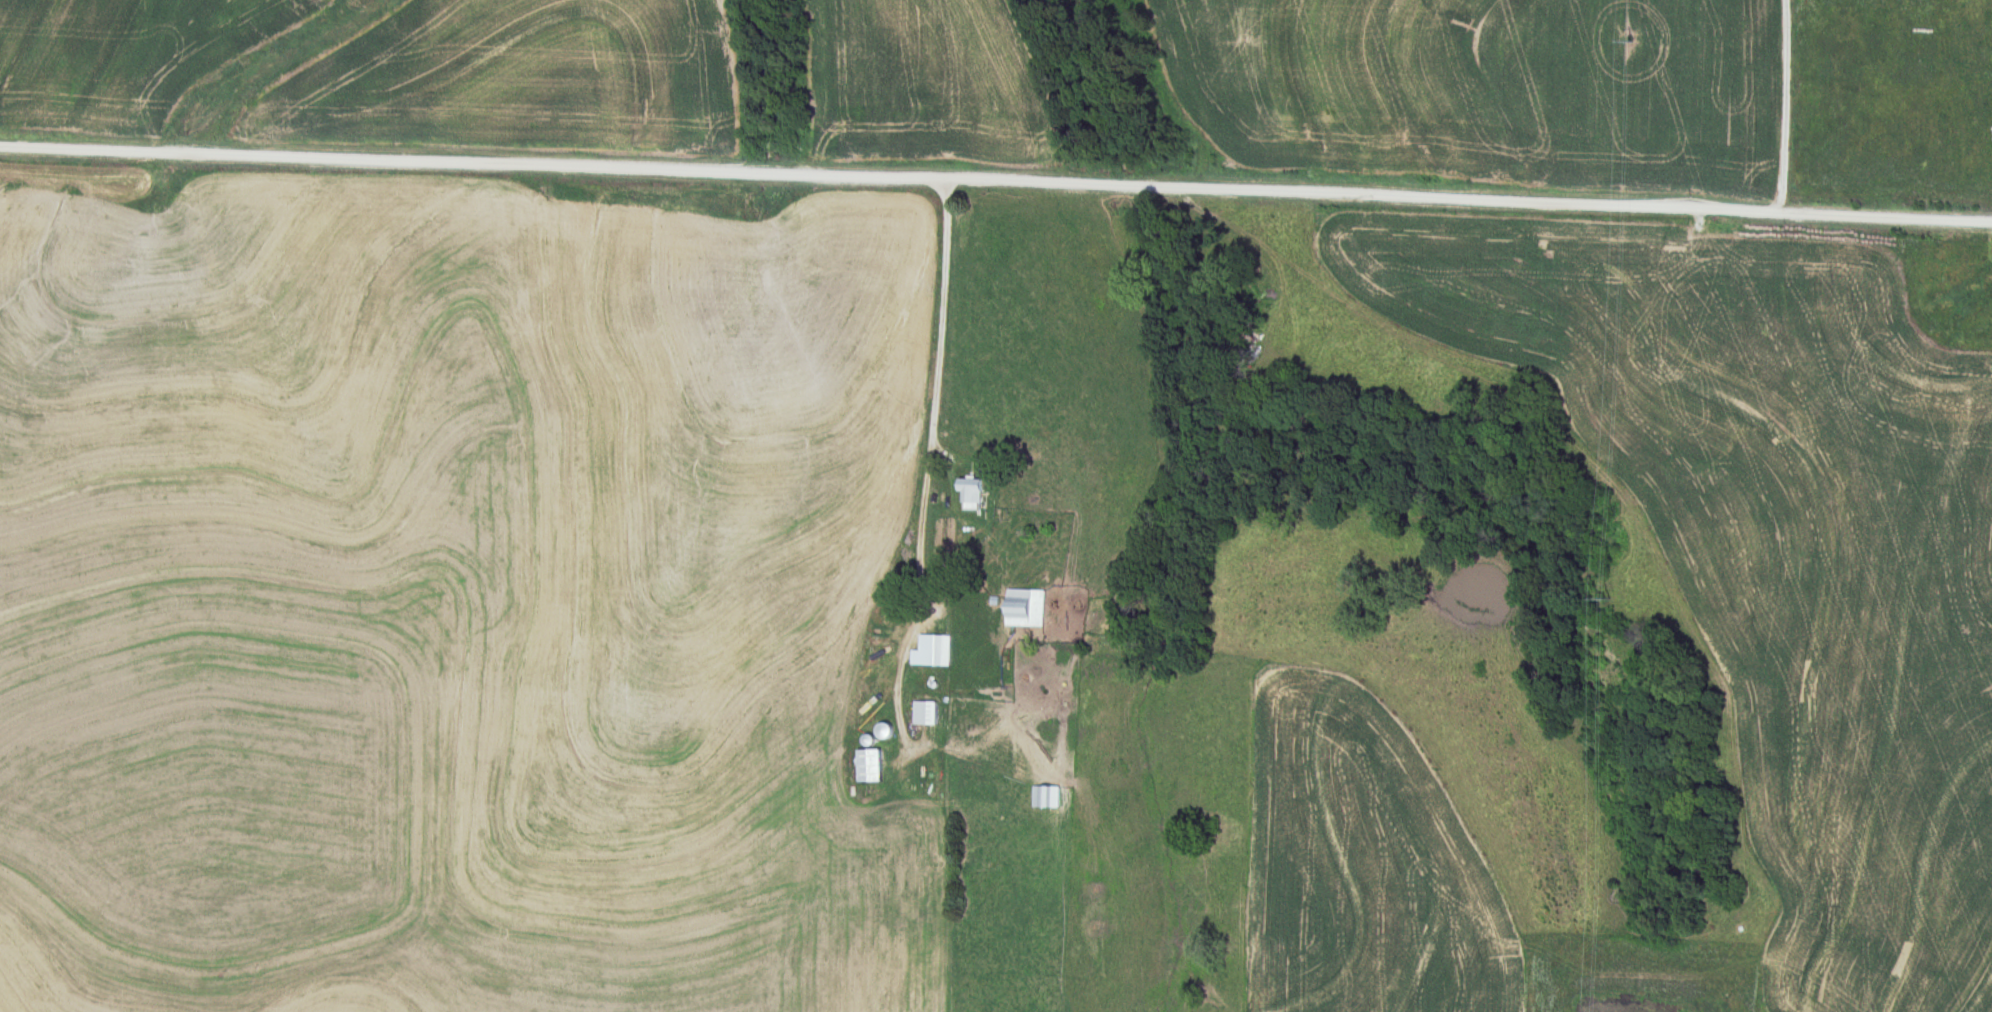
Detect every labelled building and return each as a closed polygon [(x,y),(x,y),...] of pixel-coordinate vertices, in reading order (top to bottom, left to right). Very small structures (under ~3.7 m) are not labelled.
[(979,478),(951,478),(951,491),(960,491),(960,510),(979,510),(979,478)] [(1041,590),(1000,589),(1000,627),(1041,627),(1041,590)] [(948,635),(927,635),(927,666),(948,666),(948,635)] [(910,701),(910,725),(932,725),(932,701),(910,701)] [(869,727),(874,740),(890,735),(885,722),(869,727)] [(851,782),(875,782),(875,750),(851,750),(851,782)] [(1056,807),(1056,786),(1027,786),(1027,807),(1056,807)]
